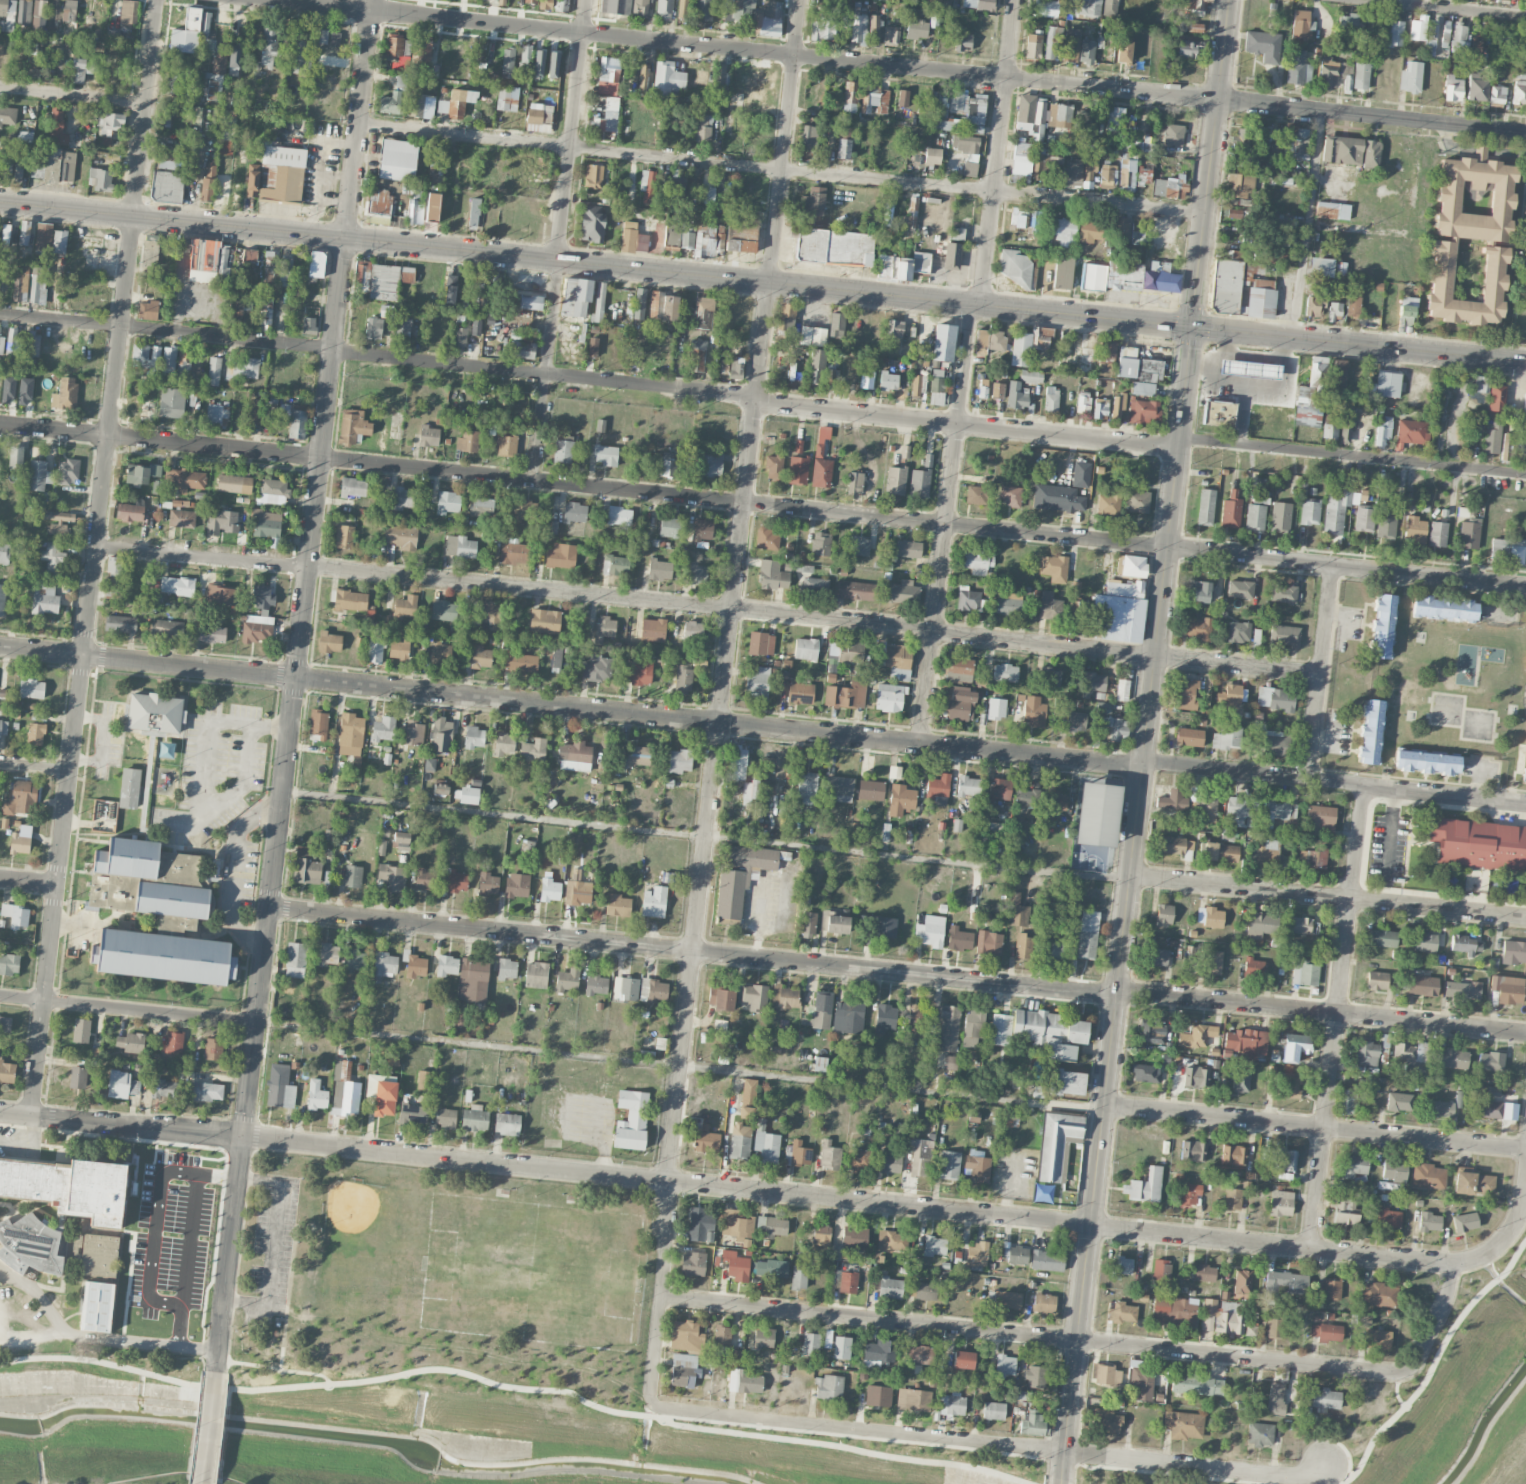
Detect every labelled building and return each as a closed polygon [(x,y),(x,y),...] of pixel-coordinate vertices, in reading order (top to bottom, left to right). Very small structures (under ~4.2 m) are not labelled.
[(13,32),(17,0),(16,0),(0,0),(0,31),(13,32)] [(31,25),(32,0),(19,0),(18,24),(31,25)] [(46,0),(33,0),(32,30),(46,30),(46,0)] [(76,0),(63,0),(62,30),(75,31),(76,0)] [(137,26),(138,0),(126,0),(121,0),(120,26),(137,26)] [(552,9),(552,0),(539,0),(539,9),(552,9)] [(568,0),(557,0),(557,11),(568,11),(568,0)] [(630,15),(631,0),(602,0),(601,12),(630,15)] [(648,17),(648,0),(633,0),(632,16),(648,17)] [(673,0),(658,0),(657,19),(672,20),(673,0)] [(678,17),(687,18),(688,0),(679,0),(678,17)] [(694,20),(713,20),(713,0),(695,0),(694,20)] [(753,0),(725,0),(724,12),(741,14),(741,21),(752,22),(753,0)] [(962,9),(994,10),(994,0),(963,0),(962,9)] [(1057,17),(1058,0),(1051,0),(1034,0),(1033,16),(1057,17)] [(1099,17),(1101,0),(1072,0),(1071,14),(1099,17)] [(1117,0),(1104,0),(1103,15),(1116,15),(1117,0)] [(1206,10),(1206,2),(1212,2),(1212,0),(1188,0),(1187,9),(1206,10)] [(781,36),(783,2),(763,1),(763,13),(752,13),(751,26),(760,26),(759,36),(781,36)] [(170,51),(214,54),(212,72),(208,72),(205,100),(222,101),(226,50),(215,49),(216,39),(209,38),(211,10),(186,8),(185,30),(171,28),(170,51)] [(1309,39),(1310,10),(1293,10),(1292,38),(1309,39)] [(928,27),(937,28),(938,14),(930,13),(928,27)] [(867,15),(852,14),(852,18),(845,18),(844,27),(851,27),(850,43),(866,44),(867,15)] [(1358,14),(1339,14),(1338,29),(1358,30),(1358,14)] [(1427,15),(1419,14),(1418,20),(1410,20),(1409,39),(1425,40),(1427,15)] [(869,43),(878,43),(880,15),(870,15),(869,43)] [(835,18),(812,17),(810,39),(834,40),(835,18)] [(927,38),(928,19),(908,18),(907,38),(927,38)] [(1382,46),(1402,47),(1403,21),(1383,20),(1382,46)] [(1440,47),(1448,48),(1450,21),(1443,20),(1440,47)] [(1469,41),(1465,41),(1467,23),(1454,22),(1451,52),(1468,53),(1469,41)] [(1200,31),(1200,23),(1186,23),(1186,31),(1200,31)] [(1437,24),(1428,23),(1426,51),(1435,51),(1437,24)] [(955,51),(963,51),(963,47),(971,47),(972,34),(965,33),(965,27),(956,26),(955,51)] [(1044,59),(1057,60),(1061,27),(1047,26),(1044,59)] [(1080,29),(1065,28),(1063,61),(1078,62),(1080,29)] [(327,44),(328,30),(317,29),(316,43),(327,44)] [(899,43),(900,30),(884,30),(884,42),(899,43)] [(1244,52),(1262,53),(1262,64),(1278,64),(1280,33),(1245,31),(1244,52)] [(1483,31),(1473,31),(1472,53),(1483,53),(1483,31)] [(276,70),(277,33),(261,32),(260,70),(276,70)] [(330,45),(340,46),(341,33),(331,32),(330,45)] [(385,57),(393,58),(392,70),(408,71),(410,56),(403,56),(404,35),(387,33),(385,57)] [(1025,57),(1040,59),(1042,35),(1027,34),(1025,57)] [(241,76),(242,36),(230,35),(229,76),(241,76)] [(309,74),(310,40),(293,39),(292,73),(309,74)] [(431,40),(414,39),(413,61),(430,62),(431,40)] [(1132,40),(1118,40),(1117,62),(1130,63),(1132,40)] [(1199,57),(1199,42),(1177,40),(1176,56),(1199,57)] [(1092,64),(1095,43),(1081,41),(1078,62),(1092,64)] [(530,70),(531,45),(521,45),(520,70),(530,70)] [(503,48),(502,78),(513,78),(514,48),(503,48)] [(1306,50),(1288,49),(1287,83),(1311,84),(1312,64),(1305,63),(1306,50)] [(543,76),(544,51),(535,50),(534,76),(543,76)] [(556,78),(559,52),(550,51),(547,77),(556,78)] [(71,82),(84,83),(84,73),(93,74),(94,56),(84,55),(84,58),(72,58),(71,82)] [(617,96),(621,59),(601,57),(596,93),(617,96)] [(1337,58),(1320,58),(1319,87),(1336,88),(1337,58)] [(649,61),(641,60),(638,89),(646,90),(649,61)] [(656,60),(653,95),(672,97),(672,90),(685,91),(686,72),(673,71),(674,61),(656,60)] [(1423,62),(1407,61),(1406,71),(1400,70),(1398,91),(1420,93),(1423,62)] [(1353,88),(1368,89),(1369,63),(1354,62),(1353,88)] [(714,93),(728,94),(729,72),(726,72),(726,63),(715,63),(714,93)] [(1525,79),(1525,71),(1516,69),(1514,77),(1525,79)] [(182,71),(168,70),(167,94),(181,94),(182,71)] [(1461,102),(1464,80),(1454,79),(1454,75),(1447,73),(1443,100),(1461,102)] [(1487,101),(1488,73),(1468,73),(1467,100),(1487,101)] [(1514,80),(1513,104),(1525,105),(1525,81),(1514,80)] [(867,82),(844,82),(843,112),(857,112),(858,93),(867,93),(867,82)] [(889,89),(880,89),(881,85),(868,84),(868,94),(862,94),(861,113),(870,114),(871,106),(876,106),(876,112),(888,113),(889,89)] [(1489,103),(1504,104),(1506,87),(1491,85),(1489,103)] [(520,89),(499,86),(496,109),(516,112),(520,89)] [(438,99),(437,112),(448,113),(447,119),(464,119),(464,102),(476,103),(477,90),(450,89),(450,100),(438,99)] [(897,105),(907,107),(909,91),(899,89),(897,105)] [(407,115),(422,117),(425,94),(410,92),(407,115)] [(986,94),(975,93),(975,95),(931,92),(929,129),(983,133),(986,94)] [(1019,95),(1015,137),(1043,139),(1047,97),(1019,95)] [(593,118),(593,131),(618,131),(619,97),(605,97),(604,118),(593,118)] [(526,131),(551,132),(552,104),(527,103),(526,131)] [(161,126),(170,127),(170,113),(175,113),(175,104),(162,104),(161,126)] [(1048,127),(1070,128),(1072,105),(1049,104),(1048,127)] [(2,124),(16,124),(17,107),(0,106),(0,127),(2,127),(2,124)] [(201,122),(202,107),(194,106),(192,121),(201,122)] [(68,144),(69,134),(64,133),(64,108),(50,107),(49,144),(68,144)] [(1107,144),(1122,145),(1123,107),(1107,107),(1107,144)] [(1088,131),(1089,111),(1075,110),(1075,131),(1088,131)] [(98,135),(112,136),(112,129),(124,129),(125,113),(99,112),(98,135)] [(711,141),(712,114),(695,114),(694,140),(711,141)] [(1306,161),(1308,129),(1298,128),(1298,124),(1287,123),(1285,160),(1306,161)] [(1183,145),(1184,125),(1165,124),(1164,145),(1183,145)] [(816,152),(817,126),(802,125),(801,151),(816,152)] [(838,136),(847,138),(849,128),(839,126),(838,136)] [(1232,136),(1232,150),(1249,150),(1249,128),(1238,128),(1237,136),(1232,136)] [(19,142),(33,141),(33,131),(19,131),(19,142)] [(1363,139),(1324,134),(1321,161),(1360,166),(1363,139)] [(978,154),(979,137),(952,135),(951,152),(978,154)] [(415,180),(417,141),(382,139),(379,178),(415,180)] [(837,158),(851,159),(851,139),(837,139),(837,158)] [(1363,168),(1379,169),(1380,141),(1364,140),(1363,168)] [(1030,183),(1034,144),(1015,142),(1010,181),(1030,183)] [(1442,158),(1435,235),(1490,240),(1509,242),(1516,164),(1485,162),(1487,143),(1475,142),(1473,158),(1459,157),(1459,160),(1442,158)] [(305,148),(263,145),(261,165),(248,164),(246,196),(258,197),(258,199),(301,202),(305,148)] [(924,164),(940,166),(941,149),(926,147),(924,164)] [(61,180),(74,181),(75,151),(62,151),(61,180)] [(182,170),(182,153),(157,152),(156,168),(182,170)] [(1095,180),(1096,152),(1084,152),(1083,180),(1095,180)] [(1258,156),(1233,153),(1232,166),(1256,170),(1258,156)] [(24,155),(16,155),(14,177),(23,177),(24,155)] [(43,157),(31,156),(30,183),(42,184),(43,157)] [(1053,180),(1053,176),(1062,176),(1063,157),(1048,156),(1048,165),(1033,164),(1032,179),(1053,180)] [(1082,159),(1067,158),(1066,185),(1081,186),(1082,159)] [(1136,159),(1120,158),(1119,191),(1136,191),(1136,159)] [(964,160),(962,175),(975,177),(978,162),(964,160)] [(603,165),(586,164),(584,186),(601,188),(603,165)] [(1099,188),(1115,189),(1116,165),(1100,164),(1099,188)] [(88,188),(111,190),(113,170),(90,168),(88,188)] [(180,203),(184,174),(154,169),(150,198),(180,203)] [(1139,180),(1151,180),(1152,170),(1140,169),(1139,180)] [(643,191),(643,203),(654,203),(655,171),(641,170),(640,190),(643,191)] [(1176,180),(1155,177),(1153,195),(1184,199),(1188,174),(1177,173),(1176,180)] [(1226,194),(1253,196),(1254,174),(1228,173),(1226,194)] [(1270,185),(1291,187),(1292,177),(1272,174),(1270,185)] [(214,201),(214,178),(201,178),(201,200),(214,201)] [(714,187),(703,186),(702,203),(713,204),(714,187)] [(800,215),(824,216),(825,187),(809,186),(809,196),(800,195),(800,215)] [(716,207),(724,208),(727,188),(718,187),(716,207)] [(389,215),(390,190),(366,189),(365,214),(389,215)] [(436,223),(440,194),(429,192),(425,221),(436,223)] [(916,229),(917,197),(910,196),(909,217),(904,216),(904,228),(916,229)] [(469,229),(479,229),(480,198),(470,198),(469,229)] [(423,202),(408,201),(408,223),(422,224),(423,202)] [(1349,219),(1350,204),(1316,202),(1315,218),(1349,219)] [(581,241),(603,241),(604,222),(600,221),(601,205),(582,205),(581,241)] [(1241,217),(1241,209),(1228,210),(1228,217),(1241,217)] [(663,230),(665,214),(653,212),(651,229),(663,230)] [(1017,216),(1015,225),(1026,227),(1027,217),(1017,216)] [(1048,234),(1057,235),(1057,250),(1074,250),(1076,219),(1048,217),(1048,234)] [(1127,238),(1128,217),(1114,217),(1113,238),(1127,238)] [(757,222),(728,219),(725,250),(755,253),(757,222)] [(30,220),(20,220),(19,245),(29,245),(30,220)] [(620,251),(634,253),(638,222),(624,220),(620,251)] [(1100,242),(1101,223),(1079,222),(1078,241),(1100,242)] [(35,251),(51,251),(53,223),(37,223),(35,251)] [(664,246),(694,247),(695,225),(665,223),(664,246)] [(11,224),(2,224),(1,243),(10,244),(11,224)] [(964,240),(965,228),(953,227),(952,239),(964,240)] [(872,265),(874,233),(798,228),(796,260),(872,265)] [(65,254),(68,231),(54,229),(52,253),(65,254)] [(706,238),(706,232),(695,232),(694,256),(716,257),(717,238),(706,238)] [(1294,246),(1295,234),(1281,233),(1280,246),(1294,246)] [(636,250),(647,251),(648,235),(637,234),(636,250)] [(218,240),(191,239),(189,281),(217,282),(218,240)] [(157,240),(143,240),(142,265),(156,265),(157,240)] [(1500,325),(1503,290),(1505,290),(1506,273),(1503,273),(1504,263),(1508,263),(1509,248),(1485,246),(1481,302),(1450,300),(1454,241),(1433,240),(1430,284),(1427,316),(1442,317),(1441,320),(1500,325)] [(959,269),(960,243),(945,242),(944,268),(959,269)] [(231,246),(219,245),(218,279),(230,280),(231,246)] [(1039,257),(1018,254),(1019,250),(1001,248),(998,272),(1007,272),(1005,284),(1029,287),(1031,267),(1038,268),(1039,257)] [(1284,265),(1285,256),(1280,255),(1281,250),(1269,248),(1266,262),(1284,265)] [(241,279),(254,280),(257,250),(244,249),(241,279)] [(1224,259),(1229,259),(1229,257),(1243,258),(1243,251),(1224,250),(1224,259)] [(275,251),(265,251),(264,286),(274,286),(275,251)] [(309,277),(324,277),(325,251),(310,251),(309,277)] [(912,272),(929,272),(930,252),(913,251),(912,272)] [(292,254),(281,254),(280,286),(291,286),(292,254)] [(1073,256),(1055,255),(1053,288),(1072,289),(1073,256)] [(911,257),(878,256),(877,277),(910,279),(911,257)] [(1309,276),(1332,277),(1333,258),(1310,257),(1309,276)] [(1242,261),(1215,259),(1210,311),(1237,313),(1242,261)] [(371,261),(359,260),(355,290),(368,291),(371,261)] [(1181,274),(1169,273),(1171,263),(1151,260),(1149,270),(1144,269),(1142,288),(1179,293),(1181,274)] [(1346,262),(1336,262),(1335,274),(1345,275),(1346,262)] [(1143,264),(1109,263),(1108,289),(1142,291),(1143,264)] [(413,283),(414,267),(371,264),(369,299),(397,300),(398,282),(413,283)] [(1082,290),(1105,291),(1105,264),(1082,264),(1082,290)] [(28,265),(14,265),(13,301),(27,302),(28,265)] [(31,273),(30,303),(45,304),(47,274),(31,273)] [(445,304),(455,304),(455,276),(445,276),(445,304)] [(593,280),(564,277),(560,315),(585,318),(587,301),(591,302),(593,280)] [(1329,277),(1314,277),(1313,290),(1329,291),(1329,277)] [(1248,317),(1275,318),(1276,289),(1273,289),(1273,280),(1249,279),(1248,317)] [(605,282),(596,281),(595,313),(590,313),(590,321),(603,322),(605,282)] [(473,301),(485,303),(488,286),(476,284),(473,301)] [(1346,316),(1359,317),(1362,286),(1354,285),(1353,293),(1348,293),(1346,316)] [(634,318),(644,318),(646,289),(635,288),(634,318)] [(678,294),(650,293),(649,319),(677,320),(678,294)] [(519,308),(541,309),(542,295),(519,295),(519,308)] [(1322,307),(1326,308),(1327,298),(1306,296),(1305,317),(1321,318),(1322,307)] [(714,298),(695,297),(693,328),(712,329),(714,298)] [(1398,331),(1405,332),(1406,325),(1414,325),(1416,298),(1400,297),(1398,331)] [(271,320),(272,298),(261,298),(260,319),(271,320)] [(243,315),(244,301),(232,300),(231,314),(243,315)] [(158,302),(139,301),(138,318),(157,320),(158,302)] [(1327,320),(1338,322),(1340,303),(1330,302),(1327,320)] [(391,317),(392,305),(381,305),(380,316),(391,317)] [(395,336),(409,336),(410,312),(396,312),(395,336)] [(845,313),(830,313),(829,336),(844,337),(845,313)] [(315,335),(316,318),(303,317),(302,334),(315,335)] [(383,318),(367,317),(365,337),(381,339),(383,318)] [(481,319),(472,319),(471,335),(480,335),(481,319)] [(886,335),(902,336),(903,321),(888,319),(886,335)] [(931,360),(952,362),(955,326),(935,323),(931,360)] [(826,346),(827,328),(801,326),(800,345),(826,346)] [(1052,329),(1034,326),(1030,348),(1049,351),(1052,329)] [(16,356),(17,328),(8,327),(7,355),(16,356)] [(467,328),(454,327),(454,347),(467,347),(467,328)] [(1004,350),(1005,331),(976,330),(975,354),(986,354),(986,350),(1004,350)] [(39,356),(41,333),(24,331),(21,354),(39,356)] [(1027,367),(1032,334),(1014,331),(1009,364),(1027,367)] [(1095,334),(1081,333),(1079,372),(1094,372),(1095,334)] [(706,340),(689,339),(688,371),(705,372),(706,340)] [(150,368),(149,375),(158,376),(161,346),(151,345),(151,342),(134,341),(132,366),(150,368)] [(535,343),(510,341),(509,358),(534,359),(535,343)] [(1117,378),(1162,381),(1163,360),(1136,358),(1137,347),(1119,346),(1117,378)] [(162,372),(175,373),(176,347),(163,347),(162,372)] [(178,372),(190,373),(191,350),(179,350),(178,372)] [(744,356),(731,355),(729,378),(742,379),(744,356)] [(218,386),(222,358),(210,356),(206,385),(218,386)] [(1298,386),(1294,423),(1321,426),(1327,357),(1311,356),(1308,387),(1298,386)] [(227,377),(258,378),(259,358),(239,357),(239,363),(227,362),(227,377)] [(820,384),(823,359),(810,357),(806,382),(820,384)] [(1332,388),(1346,389),(1347,360),(1332,359),(1332,388)] [(799,363),(790,362),(788,380),(797,381),(799,363)] [(836,385),(836,370),(825,369),(825,385),(836,385)] [(1020,382),(1042,383),(1043,371),(1021,370),(1020,382)] [(1399,397),(1401,373),(1377,371),(1375,395),(1399,397)] [(860,388),(872,389),(873,373),(861,373),(860,388)] [(16,377),(5,375),(1,402),(12,404),(16,377)] [(921,397),(921,375),(912,375),(913,397),(921,397)] [(1490,378),(1474,375),(1472,391),(1487,393),(1490,378)] [(60,393),(51,393),(51,407),(76,408),(78,377),(60,376),(60,393)] [(930,405),(947,405),(947,392),(944,392),(944,377),(931,377),(930,405)] [(33,402),(33,378),(19,378),(19,402),(33,402)] [(979,398),(987,398),(987,379),(980,378),(979,398)] [(1007,406),(1028,407),(1029,392),(1019,392),(1020,381),(1008,380),(1007,406)] [(1003,398),(1004,383),(992,382),(991,398),(1003,398)] [(1132,394),(1155,395),(1155,382),(1132,382),(1132,394)] [(1505,385),(1489,385),(1488,412),(1504,413),(1505,385)] [(1045,412),(1058,412),(1059,387),(1045,387),(1045,412)] [(184,417),(185,389),(160,388),(159,416),(184,417)] [(1077,412),(1089,413),(1091,391),(1078,390),(1077,412)] [(1111,421),(1120,421),(1121,410),(1125,411),(1126,394),(1113,393),(1111,421)] [(1107,419),(1108,399),(1094,398),(1093,418),(1107,419)] [(260,424),(261,399),(249,399),(249,423),(260,424)] [(156,401),(142,400),(141,417),(155,417),(156,401)] [(1129,400),(1128,421),(1157,423),(1159,402),(1129,400)] [(1233,426),(1234,402),(1204,401),(1203,425),(1233,426)] [(229,405),(207,404),(206,423),(222,424),(222,417),(229,418),(229,405)] [(1352,444),(1353,405),(1343,404),(1341,443),(1352,444)] [(363,410),(341,409),(339,443),(361,444),(362,435),(371,435),(372,421),(363,421),(363,410)] [(289,428),(288,438),(305,439),(307,411),(280,410),(279,427),(289,428)] [(1384,447),(1385,437),(1391,438),(1392,417),(1378,416),(1376,446),(1384,447)] [(604,432),(605,419),(598,418),(596,431),(604,432)] [(1396,451),(1402,451),(1402,443),(1429,444),(1429,432),(1426,432),(1426,421),(1397,419),(1396,451)] [(1337,439),(1338,423),(1323,422),(1322,438),(1337,439)] [(1501,422),(1484,422),(1483,454),(1499,455),(1501,422)] [(418,445),(437,447),(439,427),(421,425),(418,445)] [(811,486),(829,488),(833,460),(823,459),(825,439),(830,439),(831,427),(818,425),(811,486)] [(456,437),(455,449),(477,452),(479,431),(463,429),(462,437),(456,437)] [(1525,462),(1525,430),(1519,430),(1518,462),(1525,462)] [(1501,461),(1514,462),(1517,434),(1504,433),(1501,461)] [(499,435),(498,455),(515,456),(517,436),(499,435)] [(553,462),(571,464),(573,441),(556,439),(553,462)] [(617,465),(618,446),(595,445),(594,464),(617,465)] [(22,446),(9,446),(9,468),(23,468),(22,446)] [(701,475),(722,476),(722,454),(701,453),(701,475)] [(783,455),(766,454),(766,480),(782,480),(783,455)] [(929,498),(931,454),(924,454),(924,470),(911,469),(910,497),(929,498)] [(809,457),(789,455),(787,483),(807,484),(809,457)] [(676,458),(661,457),(660,476),(675,477),(676,458)] [(53,483),(53,471),(46,471),(47,460),(29,459),(28,489),(45,490),(45,483),(53,483)] [(56,483),(77,485),(79,461),(59,459),(56,483)] [(1092,463),(1075,461),(1071,486),(1088,488),(1092,463)] [(148,484),(148,476),(161,476),(161,465),(126,464),(126,483),(148,484)] [(905,494),(906,468),(887,467),(886,493),(905,494)] [(178,493),(187,494),(187,488),(205,488),(206,472),(188,471),(188,469),(165,469),(164,485),(179,486),(178,493)] [(863,473),(849,471),(846,498),(860,499),(863,473)] [(252,493),(252,476),(218,475),(218,492),(252,493)] [(366,497),(367,479),(341,478),(340,496),(366,497)] [(260,503),(286,504),(288,480),(261,479),(260,503)] [(1306,495),(1306,483),(1299,483),(1298,495),(1306,495)] [(1032,509),(1074,512),(1074,510),(1084,510),(1085,497),(1075,496),(1076,487),(1034,484),(1032,509)] [(1345,506),(1350,506),(1352,485),(1338,484),(1338,493),(1326,492),(1323,534),(1343,535),(1345,506)] [(966,503),(982,504),(983,486),(967,486),(966,503)] [(1021,487),(1000,486),(1000,505),(1020,506),(1021,487)] [(395,488),(394,510),(403,510),(403,507),(414,507),(415,488),(395,488)] [(1239,528),(1242,498),(1237,498),(1238,489),(1230,488),(1229,500),(1223,499),(1220,526),(1239,528)] [(1213,526),(1215,489),(1199,489),(1198,525),(1213,526)] [(1119,490),(1112,490),(1111,495),(1097,494),(1097,516),(1119,517),(1119,490)] [(1125,511),(1149,512),(1149,491),(1125,490),(1125,511)] [(436,510),(459,512),(461,493),(439,491),(436,510)] [(472,515),(493,516),(494,497),(472,496),(472,515)] [(1265,530),(1265,504),(1269,504),(1269,496),(1253,496),(1252,504),(1246,504),(1245,530),(1265,530)] [(1321,499),(1303,497),(1299,523),(1318,525),(1321,499)] [(535,500),(513,499),(512,521),(534,522),(535,500)] [(562,521),(586,523),(588,504),(564,502),(562,521)] [(1271,532),(1290,532),(1291,503),(1272,502),(1271,532)] [(142,522),(144,506),(118,503),(116,519),(142,522)] [(607,524),(632,525),(632,507),(608,506),(607,524)] [(1376,509),(1357,507),(1353,530),(1372,533),(1376,509)] [(194,528),(195,510),(169,509),(168,526),(194,528)] [(219,536),(219,532),(236,534),(238,512),(210,509),(207,535),(219,536)] [(280,511),(254,510),(253,536),(270,537),(270,548),(279,548),(280,511)] [(1480,518),(1467,517),(1468,510),(1459,510),(1458,519),(1460,519),(1459,548),(1479,549),(1480,518)] [(74,523),(75,513),(43,511),(43,521),(47,521),(46,535),(70,537),(70,523),(74,523)] [(1376,538),(1395,538),(1396,513),(1377,512),(1376,538)] [(1403,539),(1424,542),(1427,521),(1418,520),(1419,516),(1407,514),(1403,539)] [(680,538),(681,518),(660,518),(659,537),(680,538)] [(713,520),(693,519),(692,542),(701,542),(702,539),(712,539),(713,520)] [(1446,547),(1447,522),(1430,522),(1429,546),(1446,547)] [(352,549),(355,526),(337,524),(334,547),(352,549)] [(416,547),(417,525),(385,524),(384,546),(416,547)] [(780,530),(757,529),(756,549),(779,550),(780,530)] [(812,555),(830,554),(829,532),(812,533),(812,555)] [(476,558),(476,540),(467,540),(467,535),(447,535),(446,557),(476,558)] [(528,544),(519,543),(520,538),(502,535),(499,561),(526,565),(528,544)] [(848,555),(869,555),(870,537),(848,536),(848,555)] [(1523,563),(1524,540),(1492,538),(1490,562),(1523,563)] [(895,555),(920,559),(922,543),(897,539),(895,555)] [(47,560),(46,577),(60,577),(62,551),(57,551),(58,542),(46,541),(46,549),(29,548),(29,558),(47,560)] [(0,542),(0,563),(8,563),(8,543),(0,542)] [(547,566),(575,568),(576,544),(548,543),(547,566)] [(994,550),(962,549),(961,567),(971,568),(971,575),(986,575),(986,566),(994,566),(994,550)] [(1051,575),(1050,581),(1065,584),(1068,558),(1042,554),(1039,573),(1051,575)] [(629,556),(603,555),(603,574),(629,575),(629,556)] [(1146,556),(1117,555),(1116,576),(1145,577),(1146,556)] [(122,557),(108,556),(107,576),(115,576),(114,585),(120,586),(122,557)] [(672,581),(673,561),(650,559),(648,579),(672,581)] [(779,560),(760,559),(759,587),(789,588),(790,571),(779,571),(779,560)] [(687,582),(706,585),(709,565),(690,562),(687,582)] [(828,579),(812,578),(813,565),(796,564),(795,591),(828,592),(828,579)] [(159,592),(193,595),(195,579),(161,576),(159,592)] [(913,579),(900,579),(900,584),(881,583),(880,602),(918,604),(919,586),(912,586),(913,579)] [(1100,640),(1141,643),(1145,598),(1142,598),(1144,581),(1134,580),(1134,582),(1106,580),(1105,595),(1094,594),(1092,614),(1102,615),(1100,640)] [(1189,588),(1194,588),(1193,604),(1208,605),(1210,581),(1190,580),(1189,588)] [(1254,581),(1228,580),(1227,597),(1252,599),(1254,581)] [(877,583),(838,581),(838,598),(877,599),(877,583)] [(58,614),(59,596),(54,595),(55,582),(33,582),(32,613),(58,614)] [(1270,601),(1295,603),(1297,586),(1272,584),(1270,601)] [(270,585),(253,585),(254,608),(275,607),(275,594),(271,594),(270,585)] [(981,591),(968,591),(968,586),(958,585),(957,609),(980,610),(981,591)] [(238,614),(239,587),(207,586),(206,603),(230,604),(230,613),(238,614)] [(367,591),(332,590),(332,610),(367,610),(367,591)] [(1039,617),(1060,618),(1061,600),(1053,600),(1053,590),(1040,590),(1039,617)] [(996,614),(1020,614),(1021,593),(996,592),(996,614)] [(1391,659),(1397,595),(1376,593),(1375,611),(1374,611),(1370,657),(1391,659)] [(393,617),(416,619),(417,595),(407,594),(406,599),(394,599),(393,617)] [(1413,618),(1476,621),(1477,600),(1430,598),(1431,596),(1414,595),(1413,618)] [(430,618),(454,621),(456,602),(433,600),(430,618)] [(472,601),(471,628),(497,628),(498,602),(472,601)] [(1082,601),(1071,601),(1070,632),(1081,632),(1082,601)] [(261,616),(243,615),(241,640),(272,641),(274,617),(267,616),(267,610),(261,609),(261,616)] [(560,633),(561,610),(530,609),(530,632),(560,633)] [(137,617),(105,615),(104,631),(136,632),(137,617)] [(604,636),(615,636),(616,617),(596,616),(595,642),(604,642),(604,636)] [(1187,635),(1200,636),(1200,641),(1210,641),(1212,618),(1203,617),(1203,620),(1188,620),(1187,635)] [(153,618),(150,633),(181,638),(183,623),(153,618)] [(641,618),(640,641),(665,642),(666,619),(641,618)] [(703,622),(684,621),(683,638),(702,639),(703,622)] [(1250,642),(1251,622),(1229,622),(1228,641),(1250,642)] [(1299,647),(1301,627),(1271,624),(1269,644),(1299,647)] [(225,643),(226,626),(195,625),(194,642),(225,643)] [(773,656),(776,634),(750,631),(748,653),(773,656)] [(342,633),(319,632),(318,651),(341,653),(342,633)] [(817,661),(819,640),(796,637),(793,658),(817,661)] [(382,663),(383,639),(369,638),(368,662),(382,663)] [(451,664),(452,645),(441,644),(441,640),(432,639),(430,663),(451,664)] [(390,640),(389,657),(408,659),(409,641),(390,640)] [(863,643),(838,642),(837,663),(863,664),(863,643)] [(891,666),(889,679),(908,681),(912,646),(878,642),(876,664),(891,666)] [(471,667),(491,668),(491,650),(483,649),(483,644),(472,644),(471,667)] [(562,647),(553,646),(552,667),(561,668),(562,647)] [(536,674),(538,654),(506,653),(505,672),(536,674)] [(582,662),(581,680),(610,681),(612,656),(589,655),(589,663),(582,662)] [(945,673),(972,674),(973,658),(946,657),(945,673)] [(652,685),(652,662),(623,661),(622,684),(652,685)] [(676,664),(675,693),(691,693),(692,664),(676,664)] [(993,681),(1017,682),(1018,665),(994,664),(993,681)] [(746,672),(745,698),(768,698),(769,667),(756,666),(756,672),(746,672)] [(1060,668),(1041,667),(1040,685),(1059,686),(1060,668)] [(1105,691),(1106,674),(1083,673),(1082,697),(1089,698),(1090,691),(1105,691)] [(1199,680),(1179,678),(1177,709),(1197,710),(1199,680)] [(1128,701),(1129,680),(1117,679),(1116,700),(1128,701)] [(20,680),(19,697),(44,698),(45,680),(20,680)] [(866,681),(850,680),(850,687),(825,686),(824,706),(865,708),(866,681)] [(814,684),(788,682),(787,703),(813,704),(814,684)] [(1241,684),(1226,683),(1225,692),(1216,692),(1215,705),(1240,706),(1241,684)] [(901,712),(902,694),(907,694),(907,685),(876,684),(875,711),(901,712)] [(972,720),(976,689),(941,686),(938,711),(948,712),(947,718),(972,720)] [(1294,713),(1295,689),(1257,688),(1256,707),(1284,708),(1283,712),(1294,713)] [(180,733),(183,697),(130,693),(129,704),(124,703),(123,717),(128,717),(127,728),(180,733)] [(1023,725),(1043,726),(1044,696),(1024,695),(1023,725)] [(1006,700),(989,697),(987,718),(1004,720),(1006,700)] [(1379,765),(1385,701),(1364,699),(1358,763),(1379,765)] [(1111,714),(1111,702),(1097,702),(1097,713),(1111,714)] [(308,739),(326,741),(329,712),(311,710),(308,739)] [(1085,732),(1086,712),(1067,711),(1066,731),(1085,732)] [(32,719),(46,720),(46,714),(33,712),(32,719)] [(338,754),(353,755),(352,766),(361,766),(363,717),(355,717),(356,713),(340,712),(338,754)] [(372,721),(371,739),(394,741),(396,716),(382,715),(381,721),(372,721)] [(1111,726),(1109,741),(1125,742),(1128,719),(1103,717),(1102,726),(1111,726)] [(451,718),(433,718),(432,751),(450,752),(451,718)] [(0,719),(0,735),(7,735),(8,720),(0,719)] [(406,726),(400,726),(399,744),(423,745),(424,720),(407,719),(406,726)] [(44,745),(45,723),(28,723),(27,744),(44,745)] [(464,747),(484,748),(485,727),(465,727),(464,747)] [(1175,744),(1201,747),(1204,730),(1177,727),(1175,744)] [(1241,728),(1221,727),(1221,733),(1212,733),(1212,748),(1240,749),(1241,728)] [(1286,755),(1286,731),(1264,730),(1263,755),(1286,755)] [(493,755),(505,756),(506,752),(514,753),(516,735),(496,732),(493,755)] [(520,760),(545,761),(546,738),(533,737),(533,743),(521,742),(520,760)] [(591,771),(592,746),(585,746),(585,741),(567,741),(566,755),(560,755),(559,770),(591,771)] [(652,747),(629,745),(627,763),(649,766),(652,747)] [(746,780),(747,747),(729,746),(728,779),(746,780)] [(691,770),(692,750),(669,749),(668,772),(683,773),(683,770),(691,770)] [(1459,755),(1396,751),(1394,770),(1458,775),(1459,755)] [(434,772),(435,759),(425,758),(425,772),(434,772)] [(139,808),(140,769),(121,768),(120,807),(139,808)] [(926,797),(947,799),(949,773),(940,772),(939,779),(927,778),(926,797)] [(817,773),(798,773),(797,804),(817,804),(817,773)] [(853,777),(826,776),(826,801),(853,801),(853,777)] [(957,796),(980,797),(981,777),(958,776),(957,796)] [(988,799),(1009,802),(1012,780),(990,777),(988,799)] [(857,798),(883,801),(885,782),(859,779),(857,798)] [(36,804),(38,782),(11,780),(9,802),(3,801),(2,813),(28,815),(29,804),(36,804)] [(743,801),(757,802),(758,781),(743,781),(743,801)] [(1074,843),(1114,847),(1120,786),(1080,782),(1074,843)] [(888,815),(901,817),(902,808),(915,809),(917,790),(905,789),(906,785),(892,783),(888,815)] [(434,794),(448,794),(449,784),(434,784),(434,794)] [(477,805),(480,788),(461,785),(459,803),(477,805)] [(1038,789),(1015,787),(1014,805),(1026,806),(1026,813),(1036,814),(1038,789)] [(1168,797),(1156,796),(1155,808),(1183,809),(1184,788),(1169,788),(1168,797)] [(1067,792),(1047,791),(1046,818),(1053,818),(1054,810),(1066,811),(1067,792)] [(1189,800),(1201,801),(1199,820),(1215,822),(1218,794),(1190,791),(1189,800)] [(1231,827),(1256,827),(1257,799),(1226,798),(1226,817),(1231,818),(1231,827)] [(1297,802),(1264,800),(1263,818),(1296,819),(1297,802)] [(1335,807),(1307,805),(1305,834),(1333,836),(1335,807)] [(1525,871),(1525,826),(1429,818),(1427,841),(1437,842),(1436,864),(1525,871)] [(986,832),(1001,834),(1003,823),(987,822),(986,832)] [(408,851),(410,833),(396,831),(394,849),(408,851)] [(30,853),(31,835),(11,834),(10,852),(30,853)] [(1193,839),(1159,836),(1157,853),(1191,856),(1193,839)] [(159,914),(157,934),(187,937),(187,930),(196,931),(197,918),(206,919),(209,889),(198,888),(201,855),(159,851),(160,842),(109,837),(108,851),(94,850),(88,907),(159,914)] [(1257,844),(1256,862),(1277,864),(1279,840),(1265,839),(1264,845),(1257,844)] [(532,854),(534,842),(523,840),(520,852),(532,854)] [(1203,860),(1237,861),(1238,845),(1204,843),(1203,860)] [(310,860),(311,847),(297,845),(292,881),(319,885),(322,862),(310,860)] [(779,850),(727,845),(725,869),(720,869),(715,918),(741,920),(744,888),(749,888),(750,868),(777,871),(779,850)] [(1299,849),(1298,866),(1326,868),(1327,850),(1299,849)] [(361,888),(363,867),(346,865),(344,886),(361,888)] [(404,892),(405,866),(377,865),(376,891),(404,892)] [(440,889),(466,892),(468,873),(456,872),(456,868),(441,867),(440,889)] [(415,889),(434,889),(435,869),(416,868),(415,889)] [(591,882),(580,881),(580,869),(573,868),(572,880),(566,880),(565,904),(590,905),(591,882)] [(498,895),(499,876),(490,876),(491,872),(479,871),(478,895),(498,895)] [(505,896),(529,897),(530,874),(506,873),(505,896)] [(560,901),(561,882),(553,882),(553,878),(541,877),(540,900),(560,901)] [(643,891),(642,916),(665,917),(666,886),(653,886),(652,891),(643,891)] [(1009,926),(1027,926),(1028,905),(1019,905),(1020,892),(1010,892),(1009,926)] [(606,914),(630,915),(630,898),(621,898),(621,893),(607,893),(606,914)] [(1064,902),(1045,902),(1045,911),(1064,911),(1064,902)] [(30,907),(1,904),(0,915),(11,916),(11,927),(27,928),(30,907)] [(1173,904),(1157,904),(1156,925),(1172,926),(1173,904)] [(1196,924),(1222,927),(1224,909),(1198,906),(1196,924)] [(1094,959),(1100,912),(1082,910),(1076,957),(1094,959)] [(800,937),(814,938),(815,912),(801,912),(800,937)] [(1246,938),(1261,940),(1262,932),(1274,934),(1276,914),(1248,912),(1246,938)] [(849,916),(827,915),(826,933),(848,934),(849,916)] [(866,936),(895,937),(896,917),(867,916),(866,936)] [(1285,933),(1310,934),(1311,917),(1286,916),(1285,933)] [(914,923),(914,937),(922,938),(922,943),(931,943),(931,948),(942,949),(943,924),(914,923)] [(957,931),(958,925),(950,924),(947,948),(971,951),(973,933),(957,931)] [(230,941),(101,928),(99,946),(91,945),(89,963),(96,963),(96,972),(225,985),(226,978),(233,979),(236,956),(229,956),(230,941)] [(1396,947),(1397,931),(1363,929),(1362,946),(1396,947)] [(1002,932),(977,931),(976,954),(1001,955),(1002,932)] [(1416,932),(1414,950),(1435,953),(1437,934),(1416,932)] [(1032,935),(1017,933),(1014,958),(1030,959),(1032,935)] [(1474,957),(1474,951),(1481,952),(1481,938),(1451,937),(1451,951),(1467,951),(1466,957),(1474,957)] [(1502,940),(1501,963),(1525,964),(1525,941),(1502,940)] [(1062,959),(1063,942),(1045,941),(1044,958),(1062,959)] [(307,943),(286,943),(286,977),(307,977),(307,943)] [(337,967),(339,945),(320,943),(317,965),(337,967)] [(1169,950),(1149,947),(1146,963),(1166,966),(1169,950)] [(365,971),(367,953),(358,953),(358,949),(345,948),(343,970),(365,971)] [(1222,950),(1206,950),(1205,974),(1221,974),(1222,950)] [(0,953),(0,973),(18,975),(20,956),(0,953)] [(381,983),(382,973),(397,974),(397,953),(374,953),(373,982),(381,983)] [(425,978),(427,957),(408,955),(406,976),(425,978)] [(458,957),(438,956),(437,975),(458,976),(458,957)] [(516,979),(516,959),(499,958),(498,978),(516,979)] [(1265,959),(1245,958),(1244,975),(1264,976),(1265,959)] [(1316,986),(1319,965),(1306,963),(1307,960),(1295,958),(1291,982),(1316,986)] [(486,1002),(488,960),(460,959),(459,1001),(486,1002)] [(527,961),(524,986),(546,989),(548,963),(527,961)] [(569,972),(557,971),(556,990),(578,991),(579,967),(569,966),(569,972)] [(1367,989),(1387,990),(1388,972),(1367,971),(1367,989)] [(1436,996),(1439,978),(1404,973),(1401,991),(1436,996)] [(607,995),(608,977),(586,976),(586,994),(607,995)] [(612,999),(636,1002),(639,979),(615,976),(612,999)] [(1490,990),(1497,991),(1497,1004),(1522,1005),(1523,977),(1491,976),(1490,990)] [(639,1000),(666,1003),(668,982),(642,978),(639,1000)] [(1444,997),(1480,998),(1481,983),(1445,981),(1444,997)] [(798,989),(780,988),(781,983),(772,983),(772,1008),(798,1009),(798,989)] [(742,1001),(750,1001),(749,1009),(766,1011),(768,986),(743,984),(742,1001)] [(732,1011),(735,991),(710,987),(708,1002),(715,1003),(714,1009),(732,1011)] [(828,1029),(834,993),(816,990),(813,1007),(808,1006),(805,1026),(828,1029)] [(833,1032),(863,1033),(864,1002),(834,1001),(833,1032)] [(897,1006),(877,1004),(875,1031),(895,1032),(897,1006)] [(959,1006),(940,1005),(938,1051),(957,1052),(959,1006)] [(990,1044),(1012,1046),(1012,1038),(1033,1040),(1032,1050),(1044,1051),(1043,1058),(1074,1061),(1076,1045),(1062,1044),(1064,1014),(1014,1009),(1013,1015),(993,1014),(990,1044)] [(962,1047),(980,1049),(984,1011),(966,1010),(962,1047)] [(1155,1024),(1156,1016),(1141,1015),(1140,1042),(1164,1043),(1165,1025),(1155,1024)] [(11,1016),(0,1016),(0,1032),(10,1032),(11,1016)] [(72,1041),(88,1044),(91,1020),(75,1018),(72,1041)] [(1065,1042),(1086,1044),(1088,1022),(1067,1020),(1065,1042)] [(1206,1047),(1207,1036),(1217,1037),(1217,1025),(1191,1025),(1190,1033),(1178,1033),(1178,1047),(1206,1047)] [(1224,1049),(1248,1051),(1248,1059),(1256,1060),(1257,1054),(1266,1055),(1268,1032),(1226,1029),(1224,1049)] [(183,1032),(166,1031),(165,1051),(182,1052),(183,1032)] [(116,1035),(115,1049),(142,1052),(145,1034),(125,1032),(125,1036),(116,1035)] [(1310,1036),(1284,1035),(1283,1062),(1297,1063),(1298,1053),(1309,1053),(1310,1036)] [(204,1059),(222,1060),(223,1040),(205,1039),(204,1059)] [(1379,1042),(1356,1041),(1355,1065),(1378,1066),(1379,1042)] [(1429,1042),(1416,1042),(1416,1045),(1394,1044),(1393,1059),(1428,1061),(1429,1042)] [(1467,1069),(1469,1050),(1438,1048),(1437,1066),(1467,1069)] [(1479,1052),(1478,1069),(1504,1071),(1505,1053),(1479,1052)] [(956,1072),(958,1057),(944,1055),(942,1070),(956,1072)] [(814,1071),(827,1071),(827,1057),(815,1057),(814,1071)] [(14,1082),(15,1063),(3,1063),(3,1059),(0,1058),(0,1081),(14,1082)] [(360,1082),(349,1081),(351,1061),(335,1060),(331,1114),(357,1116),(360,1082)] [(1428,1062),(1404,1061),(1404,1069),(1427,1070),(1428,1062)] [(267,1106),(295,1107),(296,1085),(288,1085),(289,1064),(269,1063),(267,1106)] [(1159,1066),(1133,1065),(1132,1081),(1159,1082),(1159,1066)] [(69,1088),(83,1089),(85,1068),(71,1066),(69,1088)] [(1182,1085),(1207,1088),(1209,1069),(1184,1066),(1182,1085)] [(1233,1091),(1249,1092),(1250,1069),(1233,1069),(1233,1091)] [(107,1097),(128,1099),(128,1093),(139,1094),(140,1081),(130,1079),(130,1072),(110,1070),(107,1097)] [(432,1071),(418,1070),(417,1089),(431,1090),(432,1071)] [(1048,1094),(1083,1095),(1084,1071),(1049,1070),(1048,1094)] [(1300,1073),(1284,1073),(1283,1097),(1299,1098),(1300,1073)] [(308,1108),(327,1109),(328,1091),(319,1090),(320,1078),(309,1078),(308,1108)] [(177,1081),(152,1079),(151,1097),(176,1098),(177,1081)] [(186,1099),(223,1100),(223,1083),(186,1081),(186,1099)] [(394,1116),(397,1083),(377,1081),(374,1114),(394,1116)] [(1475,1095),(1500,1096),(1500,1086),(1475,1085),(1475,1095)] [(751,1119),(756,1088),(743,1086),(738,1117),(751,1119)] [(648,1092),(618,1090),(617,1108),(628,1108),(627,1121),(615,1120),(613,1147),(644,1149),(648,1092)] [(1413,1093),(1387,1093),(1387,1110),(1413,1111),(1413,1093)] [(1474,1116),(1502,1118),(1503,1101),(1475,1100),(1474,1116)] [(1453,1117),(1454,1102),(1429,1101),(1428,1116),(1453,1117)] [(427,1105),(401,1103),(399,1121),(425,1124),(427,1105)] [(488,1111),(482,1111),(482,1104),(470,1104),(470,1109),(462,1109),(462,1129),(488,1130),(488,1111)] [(454,1128),(457,1110),(437,1107),(434,1124),(454,1128)] [(1064,1183),(1068,1142),(1081,1143),(1084,1116),(1044,1112),(1037,1180),(1064,1183)] [(519,1135),(520,1114),(495,1113),(494,1134),(519,1135)] [(781,1135),(764,1133),(766,1119),(757,1118),(753,1150),(760,1151),(759,1161),(777,1164),(781,1135)] [(719,1133),(708,1133),(708,1124),(701,1123),(701,1130),(694,1130),(693,1151),(719,1152),(719,1133)] [(753,1125),(733,1123),(728,1157),(748,1159),(753,1125)] [(784,1164),(810,1166),(811,1148),(801,1147),(802,1139),(792,1138),(792,1146),(785,1146),(784,1164)] [(831,1147),(831,1139),(822,1138),(819,1168),(838,1169),(840,1148),(831,1147)] [(1205,1161),(1206,1142),(1183,1141),(1182,1160),(1205,1161)] [(1222,1164),(1246,1165),(1246,1146),(1222,1145),(1222,1164)] [(930,1176),(931,1147),(912,1146),(911,1176),(930,1176)] [(845,1169),(869,1170),(869,1149),(846,1148),(845,1169)] [(1271,1168),(1295,1171),(1297,1151),(1273,1148),(1271,1168)] [(958,1180),(960,1152),(941,1151),(940,1179),(958,1180)] [(900,1174),(901,1155),(882,1154),(882,1173),(900,1174)] [(1368,1156),(1343,1155),(1343,1178),(1354,1178),(1354,1174),(1367,1174),(1368,1156)] [(964,1169),(970,1169),(970,1181),(989,1182),(990,1157),(964,1156),(964,1169)] [(70,1160),(70,1163),(0,1157),(0,1195),(57,1199),(56,1214),(91,1216),(90,1226),(120,1228),(125,1164),(70,1160)] [(1407,1159),(1383,1158),(1382,1178),(1392,1178),(1392,1182),(1406,1182),(1407,1159)] [(1446,1168),(1434,1168),(1434,1164),(1413,1163),(1412,1187),(1446,1188),(1446,1168)] [(1160,1200),(1162,1166),(1148,1165),(1147,1182),(1122,1181),(1121,1198),(1160,1200)] [(1495,1176),(1479,1175),(1479,1171),(1455,1170),(1454,1194),(1494,1195),(1495,1176)] [(1180,1205),(1196,1205),(1196,1195),(1201,1195),(1202,1184),(1181,1183),(1180,1205)] [(1242,1189),(1225,1188),(1224,1210),(1241,1210),(1242,1189)] [(1268,1214),(1291,1217),(1294,1192),(1271,1189),(1268,1214)] [(1333,1223),(1357,1225),(1359,1208),(1355,1207),(1355,1199),(1335,1197),(1333,1223)] [(1401,1211),(1388,1210),(1388,1206),(1379,1206),(1377,1227),(1400,1228),(1401,1211)] [(704,1207),(689,1207),(688,1240),(714,1241),(715,1215),(704,1215),(704,1207)] [(751,1245),(752,1219),(734,1218),(735,1209),(723,1208),(721,1235),(736,1236),(736,1244),(751,1245)] [(64,1257),(56,1255),(62,1227),(50,1225),(46,1218),(38,1222),(33,1212),(10,1223),(8,1218),(0,1222),(0,1244),(2,1249),(0,1250),(0,1257),(4,1258),(11,1272),(24,1275),(26,1268),(60,1275),(64,1257)] [(1418,1230),(1440,1231),(1441,1213),(1420,1212),(1418,1230)] [(1454,1232),(1478,1229),(1476,1212),(1452,1215),(1454,1232)] [(788,1218),(758,1217),(757,1225),(763,1225),(762,1238),(774,1239),(774,1235),(787,1235),(788,1218)] [(808,1244),(829,1245),(830,1225),(813,1224),(813,1233),(808,1233),(808,1244)] [(842,1240),(850,1241),(849,1249),(865,1251),(868,1229),(843,1226),(842,1240)] [(906,1251),(906,1232),(878,1231),(877,1250),(906,1251)] [(115,1278),(120,1237),(85,1233),(79,1274),(115,1278)] [(945,1256),(946,1238),(924,1236),(923,1254),(945,1256)] [(987,1266),(988,1241),(976,1241),(975,1247),(967,1246),(966,1265),(987,1266)] [(1006,1246),(1005,1264),(1027,1264),(1028,1247),(1006,1246)] [(728,1259),(727,1279),(749,1280),(750,1257),(736,1256),(736,1250),(722,1249),(721,1259),(728,1259)] [(1065,1254),(1033,1249),(1030,1268),(1062,1272),(1065,1254)] [(703,1277),(706,1253),(684,1250),(681,1274),(703,1277)] [(1132,1257),(1112,1256),(1111,1279),(1120,1280),(1121,1274),(1132,1274),(1132,1257)] [(787,1278),(788,1261),(756,1259),(755,1276),(787,1278)] [(1152,1281),(1169,1282),(1170,1260),(1153,1259),(1152,1281)] [(1192,1264),(1191,1280),(1215,1281),(1215,1266),(1192,1264)] [(806,1289),(808,1268),(793,1266),(791,1287),(806,1289)] [(1252,1271),(1235,1270),(1234,1293),(1251,1294),(1252,1271)] [(1306,1295),(1308,1275),(1267,1270),(1264,1296),(1275,1298),(1277,1285),(1287,1286),(1286,1293),(1306,1295)] [(858,1272),(840,1271),(839,1292),(856,1293),(858,1272)] [(903,1279),(880,1276),(878,1296),(901,1299),(903,1279)] [(1323,1298),(1340,1299),(1341,1280),(1323,1279),(1323,1298)] [(79,1330),(110,1333),(115,1284),(85,1281),(79,1330)] [(936,1300),(937,1285),(909,1282),(908,1297),(936,1300)] [(1361,1305),(1396,1306),(1397,1284),(1361,1283),(1361,1305)] [(994,1293),(988,1293),(987,1308),(1020,1309),(1021,1292),(994,1291),(994,1293)] [(1032,1311),(1054,1314),(1056,1295),(1034,1292),(1032,1311)] [(1152,1323),(1196,1325),(1197,1299),(1153,1296),(1152,1323)] [(1201,1329),(1212,1330),(1212,1332),(1231,1334),(1243,1335),(1245,1313),(1237,1313),(1237,1303),(1219,1301),(1219,1299),(1204,1298),(1201,1329)] [(1125,1301),(1114,1300),(1113,1308),(1107,1308),(1106,1321),(1136,1323),(1137,1306),(1125,1305),(1125,1301)] [(1362,1316),(1357,1315),(1356,1324),(1370,1325),(1370,1319),(1362,1318),(1362,1316)] [(1265,1337),(1283,1338),(1284,1319),(1266,1318),(1265,1337)] [(672,1320),(670,1350),(703,1353),(704,1333),(697,1333),(698,1322),(672,1320)] [(1310,1336),(1318,1337),(1318,1341),(1341,1342),(1342,1322),(1311,1321),(1310,1336)] [(727,1348),(731,1348),(732,1326),(715,1325),(713,1355),(727,1355),(727,1348)] [(1255,1336),(1256,1326),(1246,1325),(1245,1335),(1255,1336)] [(755,1328),(753,1347),(772,1349),(775,1330),(755,1328)] [(1390,1349),(1391,1330),(1365,1329),(1364,1348),(1390,1349)] [(802,1352),(819,1353),(820,1334),(803,1333),(802,1352)] [(850,1359),(850,1337),(834,1336),(833,1358),(850,1359)] [(896,1342),(864,1341),(863,1362),(895,1363),(896,1342)] [(904,1362),(933,1365),(934,1347),(905,1345),(904,1362)] [(974,1352),(954,1351),(953,1368),(974,1369),(974,1352)] [(701,1377),(701,1368),(697,1368),(697,1355),(673,1353),(671,1386),(694,1387),(695,1377),(701,1377)] [(1014,1375),(1015,1356),(996,1355),(995,1374),(1014,1375)] [(925,1365),(915,1363),(913,1373),(924,1374),(925,1365)] [(1047,1367),(1027,1365),(1025,1386),(1045,1388),(1047,1367)] [(1121,1366),(1093,1365),(1092,1384),(1120,1385),(1121,1366)] [(762,1393),(762,1375),(746,1375),(746,1368),(729,1368),(729,1392),(762,1393)] [(1154,1370),(1130,1368),(1128,1390),(1136,1390),(1135,1400),(1151,1401),(1154,1370)] [(1183,1374),(1183,1376),(1173,1375),(1171,1391),(1221,1396),(1223,1377),(1183,1374)] [(843,1376),(816,1375),(815,1400),(842,1401),(843,1376)] [(1282,1415),(1285,1382),(1270,1380),(1267,1414),(1282,1415)] [(892,1388),(867,1384),(864,1404),(890,1408),(892,1388)] [(1313,1387),(1310,1408),(1339,1411),(1341,1391),(1313,1387)] [(897,1409),(928,1411),(929,1390),(898,1389),(897,1409)] [(1016,1399),(1030,1401),(1031,1392),(1017,1390),(1016,1399)] [(966,1396),(940,1395),(939,1413),(945,1413),(945,1416),(964,1417),(966,1396)] [(982,1418),(1004,1421),(1006,1403),(985,1401),(982,1418)] [(1113,1408),(1093,1407),(1092,1430),(1120,1431),(1120,1415),(1113,1415),(1113,1408)] [(1043,1422),(1043,1411),(1023,1410),(1022,1434),(1048,1435),(1048,1422),(1043,1422)] [(1169,1438),(1186,1440),(1186,1436),(1202,1438),(1204,1415),(1165,1410),(1163,1429),(1170,1429),(1169,1438)] [(1273,1446),(1274,1424),(1248,1423),(1247,1445),(1273,1446)]
